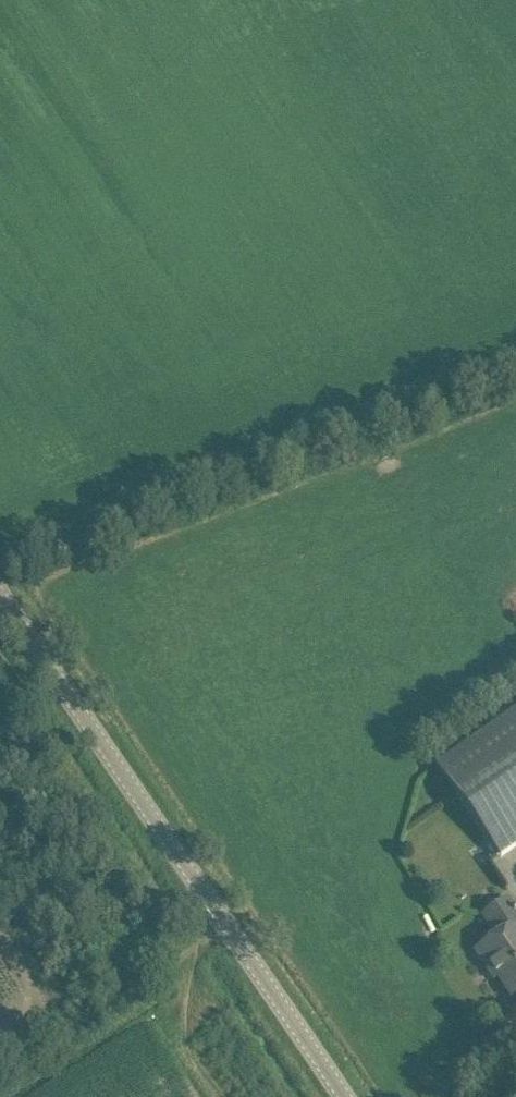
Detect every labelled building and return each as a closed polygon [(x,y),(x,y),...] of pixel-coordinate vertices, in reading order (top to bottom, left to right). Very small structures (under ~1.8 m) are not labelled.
[(500,858),(515,847),(515,710),(435,765),(500,858)] [(494,979),(498,977),(512,998),(515,995),(515,926),(515,925),(476,951),(487,967),(489,966),(496,977),(494,978),(494,979)]
